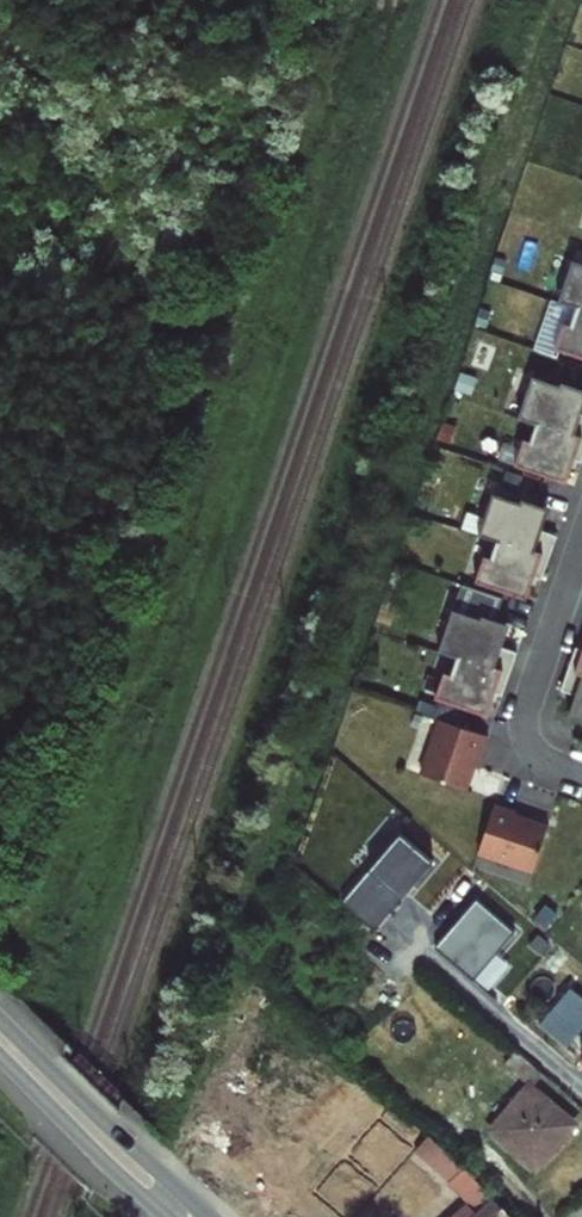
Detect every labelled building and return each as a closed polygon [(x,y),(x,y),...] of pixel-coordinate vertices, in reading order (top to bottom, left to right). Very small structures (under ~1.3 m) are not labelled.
[(581,308),(581,263),(573,260),(559,302),(578,309),(578,307),(581,308)] [(578,307),(578,309),(572,325),(565,323),(556,349),(581,358),(581,308),(578,307)] [(581,438),(581,414),(579,413),(581,405),(581,389),(563,383),(561,386),(533,377),(519,419),(538,425),(539,424),(581,438)] [(539,424),(538,425),(532,442),(525,439),(516,466),(568,484),(576,460),(581,463),(581,438),(539,424)] [(499,540),(551,558),(558,536),(539,530),(547,508),(523,499),(522,503),(494,493),(479,536),(498,542),(499,540)] [(543,580),(551,558),(499,540),(498,542),(493,559),(485,556),(476,583),(528,600),(536,577),(543,580)] [(459,657),(511,674),(518,653),(500,646),(507,624),(483,616),(482,620),(454,610),(439,652),(458,659),(459,657)] [(570,669),(581,673),(581,649),(577,647),(570,669)] [(503,696),(511,674),(459,657),(458,659),(453,675),(445,673),(436,699),(488,717),(496,694),(503,696)] [(482,758),(490,736),(441,720),(422,774),(468,790),(479,757),(482,758)] [(518,812),(496,805),(480,854),(534,872),(550,826),(517,815),(518,812)] [(575,960),(568,966),(581,980),(581,967),(575,960)] [(520,1052),(508,1065),(533,1086),(534,1088),(546,1075),(520,1052)] [(235,1080),(255,1096),(261,1089),(241,1072),(235,1080)] [(576,1124),(534,1088),(533,1086),(493,1132),(513,1149),(518,1142),(542,1163),(576,1124)] [(430,1136),(419,1126),(406,1141),(418,1151),(430,1136)] [(537,1170),(542,1163),(518,1142),(513,1149),(537,1170)] [(467,1168),(450,1183),(462,1197),(447,1209),(453,1216),(513,1216),(467,1168)]
